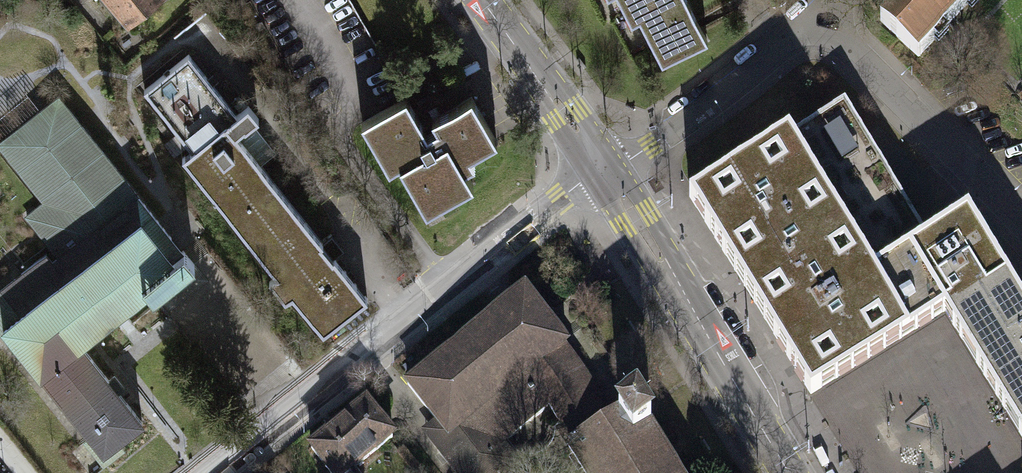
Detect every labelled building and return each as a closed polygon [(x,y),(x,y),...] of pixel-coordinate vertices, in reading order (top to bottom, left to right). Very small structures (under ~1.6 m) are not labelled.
[(129,23),(156,0),(109,0),(129,23)] [(627,13),(635,9),(662,63),(707,40),(686,0),(620,0),(627,13)] [(971,0),(899,0),(880,20),(919,56),(971,0)] [(189,54),(144,89),(192,149),(182,156),(277,275),(269,281),(285,301),(292,295),(323,333),(367,298),(335,257),(332,258),(327,251),(321,244),(323,242),(237,134),(244,128),(245,129),(253,123),(259,118),(248,105),(237,114),(189,54)] [(81,345),(117,316),(149,291),(153,297),(169,285),(195,264),(184,250),(182,251),(175,241),(59,96),(0,143),(0,147),(44,202),(27,216),(53,249),(47,254),(0,291),(0,321),(5,327),(3,329),(41,376),(42,375),(81,345)] [(406,97),(362,122),(385,161),(395,156),(422,202),(432,197),(437,205),(473,184),(460,161),(496,140),(482,116),(475,103),(471,96),(433,119),(438,127),(427,133),(406,97)] [(907,254),(928,240),(924,234),(912,215),(845,105),(689,200),(768,328),(810,397),(920,330),(945,315),(907,254)] [(244,128),(237,134),(261,164),(276,152),(253,123),(245,129),(244,128)] [(907,254),(945,315),(953,328),(961,342),(1021,305),(1021,303),(1014,291),(968,216),(928,240),(907,254)] [(447,434),(448,435),(554,351),(564,344),(566,342),(525,290),(407,383),(447,434)] [(961,342),(1004,411),(1021,400),(1021,305),(961,342)] [(564,344),(554,351),(568,368),(602,423),(618,413),(633,404),(627,395),(607,407),(579,364),(564,344)] [(81,345),(42,375),(94,441),(89,445),(104,463),(123,448),(117,441),(142,421),(81,345)] [(602,423),(568,368),(554,351),(448,435),(447,434),(441,439),(435,444),(457,472),(505,472),(517,463),(499,440),(503,437),(506,440),(544,410),(542,408),(547,403),(572,442),(602,423)] [(1004,411),(1021,441),(1021,400),(1004,411)] [(633,404),(618,413),(602,423),(572,442),(567,445),(585,472),(677,472),(648,427),(650,425),(636,402),(633,404)] [(365,403),(311,447),(332,472),(344,472),(391,435),(365,403)]
